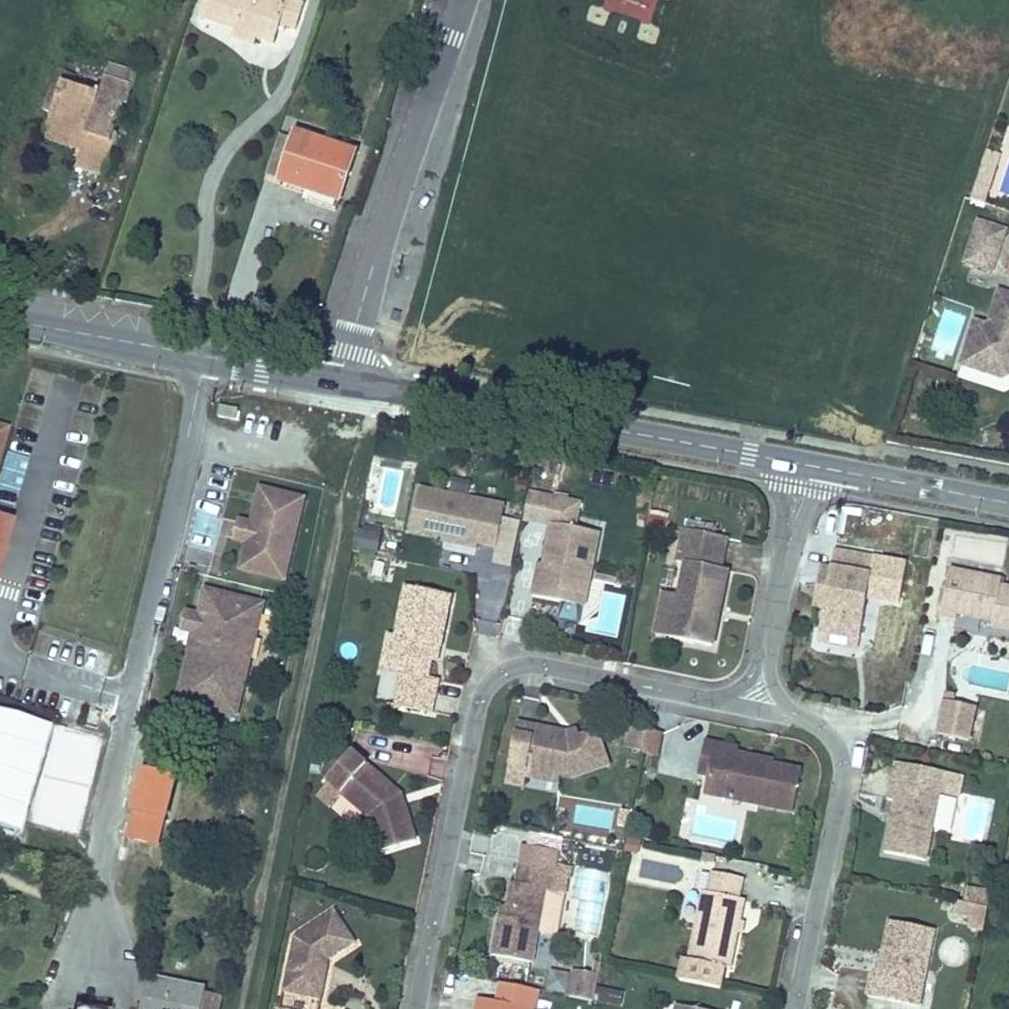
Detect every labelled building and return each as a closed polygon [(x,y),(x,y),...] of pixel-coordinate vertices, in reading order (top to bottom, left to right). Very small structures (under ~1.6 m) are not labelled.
[(235,31),(257,38),(266,41),(269,32),(278,35),(281,25),(296,30),(305,4),(293,0),(206,0),(201,16),(236,28),(235,31)] [(657,0),(603,0),(601,9),(651,23),(657,0)] [(235,31),(233,38),(255,46),(257,38),(235,31)] [(269,32),(266,41),(275,44),(278,35),(269,32)] [(135,74),(110,66),(105,79),(130,87),(135,74)] [(76,76),(57,70),(54,79),(73,86),(76,76)] [(73,86),(54,79),(43,111),(51,113),(48,123),(86,136),(81,150),(75,168),(103,177),(117,136),(113,135),(130,87),(105,79),(100,94),(73,86)] [(43,137),(81,150),(86,136),(48,123),(43,137)] [(356,152),(295,133),(279,181),(309,190),(318,193),(320,186),(341,193),(343,193),(356,152)] [(995,168),(982,164),(977,182),(989,186),(995,168)] [(989,186),(977,182),(971,200),(984,203),(989,186)] [(336,209),(341,193),(320,186),(318,193),(309,190),(306,199),(336,209)] [(966,262),(992,271),(1005,231),(979,222),(966,262)] [(1000,292),(989,327),(976,322),(968,347),(978,351),(973,369),(1004,378),(1008,376),(1008,295),(1000,292)] [(978,351),(968,347),(962,365),(973,369),(978,351)] [(235,420),(236,412),(221,410),(219,417),(235,420)] [(505,506),(419,488),(410,529),(445,537),(458,539),(477,543),(497,547),(505,506)] [(285,584),(306,503),(258,490),(251,527),(240,524),(234,544),(245,547),(238,572),(285,584)] [(599,533),(575,528),(580,503),(530,493),(524,520),(552,526),(543,569),(551,571),(549,579),(537,577),(533,597),(584,607),(599,533)] [(670,509),(652,505),(648,525),(666,529),(670,509)] [(355,553),(378,556),(382,530),(359,526),(355,553)] [(729,571),(721,570),(728,539),(684,530),(678,562),(686,563),(679,597),(671,638),(713,647),(719,619),(712,618),(714,606),(721,607),(729,571)] [(458,539),(445,537),(444,541),(476,548),(477,543),(458,539)] [(860,638),(874,558),(835,551),(831,569),(820,567),(818,585),(828,587),(824,609),(820,631),(860,638)] [(390,563),(375,560),(371,578),(387,582),(390,563)] [(551,571),(543,569),(543,565),(539,563),(537,577),(549,579),(551,571)] [(1008,631),(1008,588),(1001,586),(1002,580),(950,570),(941,616),(957,620),(958,614),(992,621),(991,627),(1008,631)] [(824,609),(828,587),(818,585),(813,607),(824,609)] [(441,647),(451,597),(407,588),(396,637),(389,636),(382,671),(402,674),(396,705),(432,713),(439,681),(427,679),(434,646),(439,647),(441,647)] [(195,633),(179,702),(234,715),(260,604),(206,591),(200,616),(185,613),(181,630),(195,633)] [(671,638),(679,597),(665,593),(656,635),(671,638)] [(719,619),(721,607),(714,606),(712,618),(719,619)] [(560,621),(580,625),(583,611),(563,607),(560,621)] [(936,737),(971,745),(980,709),(945,701),(936,737)] [(535,727),(518,723),(515,734),(533,737),(535,727)] [(597,731),(580,736),(573,738),(567,737),(568,734),(535,727),(533,737),(515,734),(505,782),(524,786),(526,776),(528,768),(561,775),(571,778),(609,766),(597,731)] [(648,730),(630,727),(626,745),(644,749),(648,730)] [(61,728),(35,823),(77,835),(103,739),(61,728)] [(578,730),(568,734),(567,737),(573,738),(580,736),(578,730)] [(658,756),(663,733),(648,730),(644,749),(644,753),(658,756)] [(774,765),(759,762),(760,758),(738,754),(739,748),(706,741),(699,774),(708,776),(723,779),(719,797),(794,813),(802,771),(774,765)] [(396,789),(352,752),(327,780),(368,816),(379,852),(416,841),(405,806),(395,809),(390,796),(396,789)] [(159,870),(161,871),(170,836),(160,833),(164,819),(165,820),(175,780),(166,777),(168,771),(155,768),(153,774),(144,772),(134,812),(136,812),(124,861),(159,870)] [(561,775),(528,768),(526,776),(560,783),(561,775)] [(926,861),(940,794),(890,784),(887,800),(894,801),(884,852),(926,861)] [(405,806),(402,794),(396,789),(390,796),(395,809),(405,806)] [(552,891),(556,871),(519,864),(516,884),(511,883),(506,909),(505,917),(500,916),(492,955),(533,963),(539,932),(558,936),(566,894),(552,891)] [(745,900),(739,899),(743,879),(713,872),(709,893),(703,892),(689,961),(731,969),(745,900)] [(992,889),(963,883),(959,902),(988,908),(992,889)] [(1001,896),(998,910),(1008,912),(1008,897),(1001,896)] [(988,908),(959,902),(957,912),(967,914),(965,924),(984,929),(988,908)] [(998,910),(996,922),(1008,925),(1008,912),(998,910)] [(295,937),(283,992),(321,1000),(329,961),(355,943),(334,911),(295,937)] [(918,1007),(934,930),(891,921),(884,955),(889,956),(887,965),(881,970),(879,977),(872,976),(868,997),(918,1007)] [(887,965),(889,956),(884,955),(881,970),(887,965)] [(204,978),(217,981),(222,962),(216,960),(215,965),(207,963),(204,978)] [(551,972),(547,993),(566,996),(570,975),(551,972)] [(598,978),(574,973),(569,997),(593,1002),(598,978)] [(221,997),(202,993),(202,991),(150,980),(144,1008),(219,1008),(221,997)] [(622,1005),(624,992),(598,988),(597,1001),(622,1005)] [(501,1003),(500,1003),(478,998),(476,1008),(499,1008),(501,1003)] [(518,1000),(517,1006),(524,1008),(531,1008),(534,1008),(535,1004),(518,1000)]
